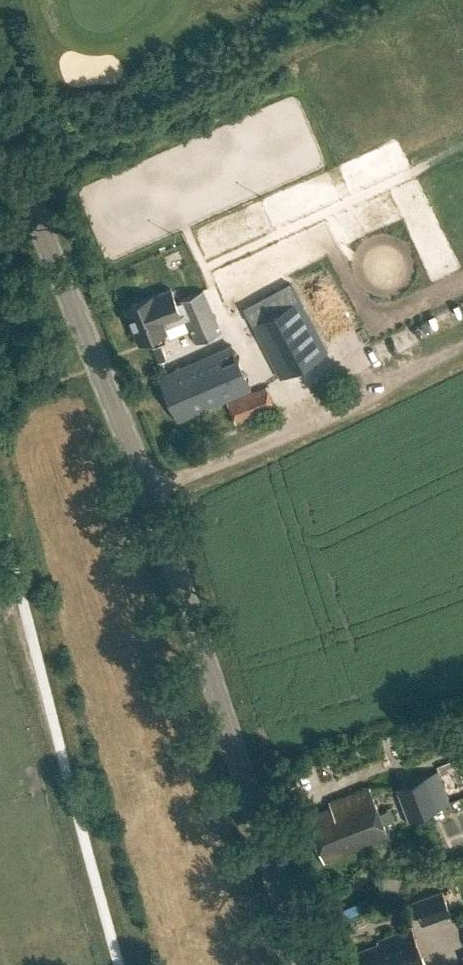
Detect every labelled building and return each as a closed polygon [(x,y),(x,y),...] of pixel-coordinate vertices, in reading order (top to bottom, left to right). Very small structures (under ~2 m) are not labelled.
[(256,300),(265,316),(251,324),(280,377),(329,351),(291,281),(256,300)] [(164,327),(186,318),(196,343),(221,333),(204,290),(177,301),(170,284),(122,303),(138,341),(165,330),(164,327)] [(232,344),(159,376),(178,419),(251,387),(232,344)] [(266,386),(227,402),(236,423),(275,406),(266,386)] [(439,771),(395,788),(408,820),(451,803),(447,794),(453,792),(449,782),(444,784),(439,771)] [(306,816),(324,861),(388,836),(369,785),(329,801),(331,806),(306,816)] [(414,901),(423,923),(450,913),(442,890),(414,901)] [(378,940),(379,943),(352,953),(357,964),(425,964),(411,928),(378,940)]
